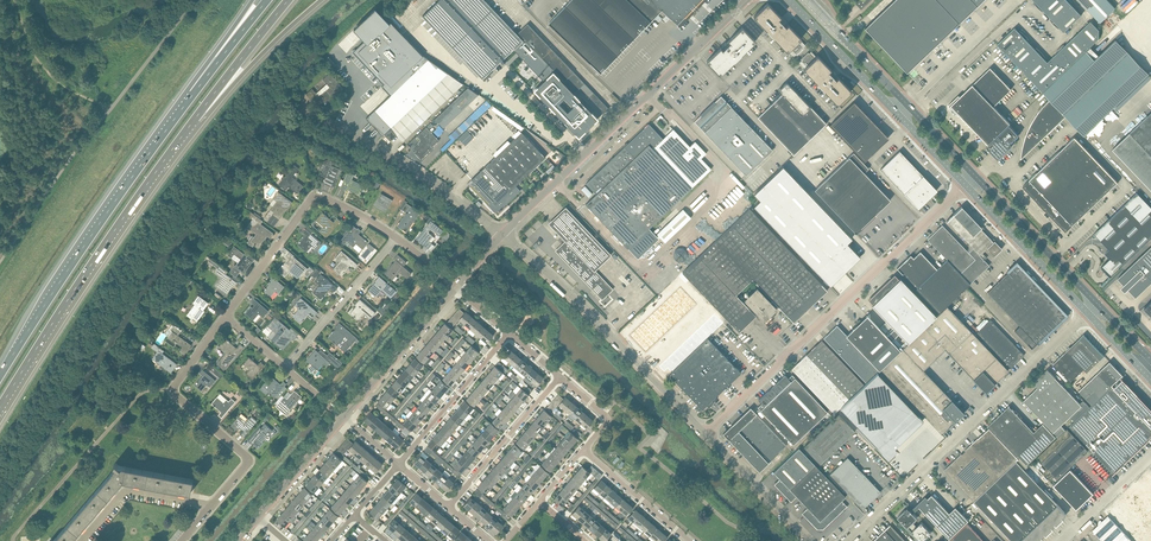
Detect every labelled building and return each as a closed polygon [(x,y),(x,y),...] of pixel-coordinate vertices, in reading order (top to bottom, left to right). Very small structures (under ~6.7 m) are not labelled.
[(580,88),(604,113),(609,108),(528,23),(517,34),(485,0),(439,0),(422,16),(482,79),(513,49),(543,81),(534,90),(566,123),(579,137),(598,119),(574,94),(580,88)] [(549,23),(601,73),(662,10),(673,20),(674,21),(677,24),(701,0),(571,0),(549,23)] [(871,0),(859,0),(855,3),(861,10),(871,0)] [(873,21),(866,28),(866,27),(865,28),(907,72),(908,71),(977,5),(982,0),(895,0),(873,21)] [(1047,14),(1062,0),(1045,0),(1038,7),(1040,9),(1043,11),(1043,10),(1047,14)] [(1054,24),(1073,6),(1067,0),(1062,0),(1047,14),(1051,19),(1050,19),(1052,22),(1054,24)] [(1095,18),(1099,22),(1113,9),(1115,7),(1108,0),(1078,0),(1095,18)] [(805,45),(800,40),(801,39),(788,24),(788,25),(781,17),(767,3),(753,16),(787,52),(789,51),(794,56),(796,54),(797,55),(804,48),(803,47),(805,45)] [(1056,27),(1059,29),(1059,28),(1060,27),(1064,32),(1081,15),(1073,6),(1054,24),(1056,27)] [(355,50),(353,52),(356,55),(355,55),(356,55),(384,84),(387,81),(391,86),(423,56),(403,35),(391,22),(390,23),(376,7),(359,23),(354,28),(365,40),(355,49),(355,50)] [(1099,38),(1099,36),(1099,30),(1091,21),(1077,33),(1090,47),(1099,38)] [(725,44),(738,58),(755,41),(742,27),(728,40),(728,41),(725,44)] [(1015,27),(997,44),(1006,53),(1025,35),(1022,33),(1020,31),(1015,27)] [(1082,55),(1090,47),(1077,33),(1069,42),(1082,55)] [(1006,53),(1014,61),(1031,45),(1027,41),(1028,40),(1029,40),(1027,37),(1025,35),(1006,53)] [(1043,92),(1049,98),(1066,116),(1084,135),(1149,74),(1116,39),(1095,59),(1087,51),(1043,92)] [(1060,58),(1069,67),(1082,55),(1069,42),(1065,46),(1064,45),(1064,44),(1061,46),(1059,48),(1065,54),(1060,58)] [(738,58),(725,44),(721,48),(706,61),(720,75),(738,58)] [(1031,45),(1014,61),(1022,70),(1041,52),(1039,50),(1036,48),(1035,49),(1031,45)] [(1043,92),(1069,67),(1060,58),(1065,54),(1059,48),(1057,51),(1055,53),(1056,54),(1048,62),(1030,79),(1043,92)] [(816,57),(811,51),(809,53),(808,52),(801,59),(802,60),(800,62),(805,68),(803,69),(837,104),(851,91),(838,77),(831,70),(831,69),(818,55),(816,57)] [(1022,70),(1030,79),(1048,62),(1044,58),(1044,57),(1045,57),(1043,54),(1041,52),(1022,70)] [(390,95),(366,118),(374,126),(374,127),(377,130),(380,133),(382,136),(385,134),(395,123),(448,73),(428,59),(423,56),(391,86),(387,81),(384,84),(382,86),(390,95)] [(959,95),(951,103),(949,105),(951,108),(958,115),(960,114),(988,144),(1010,123),(994,106),(1011,89),(990,68),(973,84),(960,97),(959,95)] [(337,95),(344,89),(330,73),(323,79),(327,84),(316,93),(312,89),(306,94),(311,99),(313,97),(317,102),(321,99),(325,104),(333,97),(332,96),(335,93),(337,95)] [(395,123),(385,134),(391,140),(397,134),(403,141),(463,84),(448,73),(395,123)] [(793,155),(826,123),(786,82),(778,90),(782,94),(758,117),(793,155)] [(468,88),(435,119),(443,128),(478,95),(468,88)] [(721,96),(715,102),(714,101),(713,102),(715,103),(710,108),(710,107),(709,107),(710,107),(706,111),(706,110),(706,111),(707,111),(702,116),(700,114),(701,115),(694,121),(746,175),(773,150),(747,123),(721,96)] [(1055,128),(1060,122),(1063,120),(1062,119),(1066,116),(1049,98),(1044,104),(1039,110),(1055,128)] [(830,125),(864,161),(889,138),(854,102),(830,125)] [(1035,117),(1031,125),(1043,138),(1046,135),(1047,135),(1055,128),(1039,110),(1035,117)] [(1150,188),(1150,113),(1146,118),(1113,149),(1150,188)] [(482,116),(458,139),(464,145),(487,124),(484,120),(485,119),(482,116)] [(695,142),(690,147),(673,129),(663,139),(649,124),(586,183),(596,194),(586,204),(638,259),(659,239),(659,238),(660,237),(665,242),(691,218),(683,209),(657,234),(659,235),(657,237),(649,228),(712,169),(701,158),(706,153),(695,142)] [(1009,125),(987,147),(998,159),(1012,145),(1010,143),(1019,135),(1009,125)] [(1023,148),(1022,153),(1021,159),(1043,138),(1031,125),(1028,130),(1026,136),(1024,142),(1023,148)] [(414,147),(413,147),(416,151),(414,152),(421,159),(430,151),(429,149),(431,147),(431,148),(439,140),(436,138),(431,132),(426,127),(417,135),(417,136),(421,140),(414,147)] [(522,132),(471,180),(474,182),(470,185),(495,212),(504,204),(505,206),(520,191),(515,186),(546,157),(522,132)] [(1066,145),(1063,148),(1080,166),(1092,155),(1074,136),(1066,144),(1066,145)] [(1060,151),(1059,150),(1051,158),(1069,177),(1080,166),(1063,148),(1060,151)] [(881,169),(918,208),(937,190),(899,151),(881,169)] [(1110,191),(1117,184),(1118,183),(1092,155),(1080,166),(1106,193),(1109,190),(1110,191)] [(815,190),(856,233),(858,231),(859,233),(859,232),(857,230),(872,216),(873,217),(890,200),(849,157),(815,190)] [(1044,166),(1041,169),(1058,187),(1069,177),(1051,158),(1043,165),(1044,166)] [(322,162),(318,169),(321,170),(319,174),(326,178),(324,183),(331,186),(332,186),(334,179),(335,178),(338,179),(344,165),(339,163),(338,164),(328,159),(324,161),(322,162)] [(282,180),(278,184),(286,190),(289,187),(297,193),(303,186),(296,180),(292,177),(296,172),(299,168),(294,165),(284,177),(284,176),(283,176),(281,178),(281,179),(282,180)] [(821,276),(827,282),(830,286),(845,271),(860,257),(847,243),(852,238),(783,166),(754,193),(760,200),(754,206),(821,276)] [(1080,166),(1069,177),(1096,204),(1103,197),(1103,196),(1106,193),(1080,166)] [(1037,172),(1029,179),(1047,198),(1058,187),(1041,169),(1038,172),(1037,172)] [(354,174),(348,171),(340,187),(347,190),(348,188),(355,191),(354,192),(360,195),(364,185),(352,179),(354,174)] [(1087,211),(1088,212),(1096,204),(1069,177),(1058,187),(1084,214),(1087,211)] [(1044,209),(1064,230),(1066,232),(1072,225),(1073,226),(1047,198),(1029,179),(1029,180),(1022,186),(1040,205),(1041,204),(1045,208),(1044,209)] [(1058,187),(1047,198),(1073,226),(1081,218),(1080,217),(1084,214),(1058,187)] [(264,219),(274,226),(283,214),(281,213),(285,207),(288,209),(293,202),(281,194),(283,192),(279,189),(273,198),(277,201),(269,212),(264,219)] [(1094,234),(1109,249),(1105,253),(1107,255),(1110,259),(1102,267),(1108,273),(1111,276),(1150,238),(1150,207),(1137,192),(1094,234)] [(381,193),(374,206),(385,212),(392,200),(381,193)] [(405,200),(400,208),(406,212),(405,213),(406,214),(405,216),(406,216),(404,219),(403,218),(400,223),(400,222),(398,226),(406,232),(409,228),(407,226),(412,220),(413,222),(420,212),(410,206),(406,203),(408,201),(405,200)] [(967,242),(981,228),(982,227),(962,206),(946,221),(947,221),(967,242)] [(566,242),(557,251),(603,300),(613,291),(601,278),(600,279),(592,270),(609,254),(566,209),(551,224),(567,241),(566,242)] [(804,313),(804,312),(806,310),(805,308),(809,304),(826,288),(821,283),(760,220),(749,209),(733,224),(716,241),(752,279),(771,298),(773,300),(775,303),(782,310),(794,322),(802,314),(802,315),(804,313)] [(322,212),(316,220),(323,227),(319,231),(326,237),(341,221),(337,218),(333,223),(329,220),(330,219),(326,216),(326,215),(325,214),(324,214),(322,212)] [(252,219),(247,226),(251,229),(256,233),(254,236),(252,235),(247,242),(248,243),(248,244),(249,244),(249,245),(250,245),(250,246),(251,246),(251,245),(252,246),(254,244),(255,245),(255,244),(256,245),(256,246),(259,248),(262,243),(262,242),(264,239),(265,239),(264,238),(267,235),(270,238),(273,233),(260,224),(263,221),(260,219),(259,218),(254,214),(251,218),(252,219)] [(429,241),(433,236),(429,233),(430,232),(430,231),(431,229),(439,235),(443,230),(431,221),(428,224),(416,239),(428,249),(432,244),(429,241)] [(353,225),(340,241),(344,244),(347,241),(347,242),(350,244),(353,247),(356,244),(362,249),(368,242),(366,240),(365,239),(361,236),(361,237),(358,235),(361,231),(358,228),(357,229),(353,225)] [(942,225),(927,239),(941,254),(945,257),(960,273),(975,260),(967,251),(942,225)] [(993,242),(987,235),(981,228),(967,242),(970,245),(980,255),(982,253),(987,248),(995,241),(994,241),(993,242)] [(320,241),(319,240),(305,229),(303,232),(306,235),(304,238),(303,238),(300,241),(299,242),(297,244),(307,252),(310,248),(308,246),(310,243),(315,248),(320,243),(321,244),(323,242),(321,240),(320,241)] [(223,236),(220,239),(229,246),(231,242),(223,236)] [(716,241),(679,276),(687,284),(690,281),(739,332),(744,327),(742,325),(754,314),(756,316),(756,315),(736,295),(752,279),(716,241)] [(1002,249),(995,241),(987,248),(994,256),(1002,249)] [(975,260),(960,273),(970,284),(979,275),(989,265),(984,260),(980,255),(970,245),(967,251),(975,260)] [(234,246),(228,255),(232,258),(232,257),(239,261),(235,266),(234,265),(229,272),(236,277),(241,270),(244,273),(252,262),(252,261),(246,257),(244,255),(244,254),(234,246)] [(1121,287),(1125,291),(1128,289),(1136,297),(1150,283),(1150,246),(1118,278),(1124,285),(1121,287)] [(674,254),(674,255),(674,256),(675,257),(675,258),(676,259),(677,260),(678,261),(679,261),(680,262),(681,262),(682,262),(683,261),(684,261),(685,260),(686,259),(687,258),(687,257),(688,256),(688,255),(688,254),(687,253),(687,252),(686,251),(685,250),(684,249),(683,249),(682,248),(681,248),(680,248),(679,249),(678,249),(677,250),(676,251),(675,252),(675,253),(674,254)] [(340,261),(333,269),(341,276),(342,274),(344,273),(343,273),(348,268),(347,267),(350,264),(355,268),(358,265),(341,250),(335,258),(340,261)] [(939,313),(947,306),(970,284),(947,260),(938,269),(920,251),(916,255),(918,256),(914,259),(911,255),(897,268),(939,313)] [(280,268),(278,270),(285,276),(289,271),(298,278),(299,276),(300,277),(303,273),(308,268),(288,252),(285,255),(289,259),(287,262),(286,261),(283,264),(282,265),(280,268)] [(396,260),(385,273),(392,280),(399,272),(407,278),(411,273),(403,266),(407,262),(397,254),(394,259),(396,260)] [(1041,290),(1017,264),(987,292),(1012,318),(1041,290)] [(218,268),(215,272),(224,279),(218,287),(227,293),(232,287),(231,286),(232,284),(234,286),(237,282),(231,278),(225,274),(227,272),(220,266),(218,268)] [(319,285),(313,292),(318,297),(318,298),(319,298),(321,299),(323,297),(324,296),(327,292),(326,291),(329,287),(334,292),(337,288),(321,274),(315,281),(319,285)] [(279,293),(284,287),(271,275),(268,279),(272,282),(270,285),(269,284),(266,288),(265,289),(263,291),(270,297),(276,291),(279,293)] [(881,287),(922,330),(936,316),(900,279),(899,280),(894,275),(881,287)] [(391,298),(396,291),(379,276),(375,281),(376,282),(368,290),(375,297),(381,290),(391,298)] [(680,286),(676,291),(684,300),(689,295),(680,286)] [(771,301),(773,300),(771,298),(769,299),(757,287),(744,299),(764,321),(777,308),(771,301)] [(881,287),(868,300),(873,304),(872,305),(894,329),(887,336),(892,341),(899,333),(908,343),(913,338),(922,330),(881,287)] [(1041,290),(1012,318),(1020,326),(1015,331),(1031,348),(1066,316),(1041,290)] [(676,291),(671,295),(679,304),(684,300),(676,291)] [(203,310),(204,309),(209,303),(206,301),(198,295),(193,303),(195,304),(187,315),(192,319),(192,318),(197,321),(205,311),(203,310)] [(671,295),(666,300),(675,308),(679,304),(671,295)] [(689,295),(684,300),(692,308),(697,304),(689,295)] [(306,314),(309,311),(314,315),(317,312),(301,298),(294,305),(299,309),(292,316),(300,323),(302,321),(304,320),(303,319),(307,315),(306,314)] [(245,313),(253,320),(259,314),(263,318),(269,311),(254,299),(251,302),(255,305),(253,308),(250,306),(245,313)] [(354,305),(356,306),(355,308),(354,308),(350,313),(353,316),(353,317),(354,317),(355,317),(358,320),(364,313),(370,319),(376,313),(360,299),(354,305)] [(666,300),(662,304),(670,313),(675,308),(666,300)] [(684,300),(679,304),(687,313),(688,313),(692,308),(684,300)] [(662,304),(657,309),(665,317),(670,313),(662,304)] [(679,304),(675,308),(683,317),(688,313),(687,313),(679,304)] [(944,349),(949,353),(971,332),(947,306),(939,313),(936,316),(922,330),(913,338),(934,359),(944,349)] [(675,308),(670,313),(678,321),(683,317),(675,308)] [(657,309),(652,313),(653,313),(661,322),(665,317),(657,309)] [(465,311),(464,313),(462,316),(459,318),(459,319),(465,324),(471,316),(465,311)] [(652,313),(648,317),(656,326),(661,322),(653,313),(652,313)] [(670,313),(665,317),(674,326),(678,321),(670,313)] [(715,313),(710,318),(719,327),(724,323),(715,314),(715,313)] [(846,335),(852,341),(839,354),(866,382),(868,380),(880,369),(900,350),(867,315),(861,321),(860,320),(856,324),(857,325),(846,335)] [(471,316),(465,324),(470,328),(477,321),(471,316)] [(275,317),(267,326),(277,333),(271,339),(271,340),(273,341),(283,350),(293,339),(294,339),(299,334),(298,333),(294,330),(291,327),(289,329),(275,317)] [(648,317),(643,322),(651,330),(656,326),(648,317)] [(665,317),(661,322),(669,330),(674,326),(665,317)] [(710,318),(705,322),(714,332),(719,327),(710,318)] [(1010,368),(1024,355),(990,320),(977,333),(1010,368)] [(470,328),(467,332),(473,336),(476,333),(482,326),(477,321),(470,328)] [(643,322),(639,326),(647,335),(651,330),(643,322)] [(661,322),(656,326),(664,335),(669,330),(661,322)] [(705,322),(701,327),(710,336),(714,332),(705,322)] [(334,331),(328,337),(333,341),(332,342),(334,343),(345,352),(355,341),(357,343),(359,341),(357,338),(339,323),(335,327),(336,328),(337,329),(334,331)] [(440,328),(448,335),(453,329),(445,323),(440,328)] [(846,335),(837,325),(824,338),(839,354),(852,341),(846,335)] [(189,348),(191,345),(178,335),(181,331),(173,326),(170,330),(169,329),(165,334),(168,337),(165,341),(174,347),(177,342),(183,346),(179,351),(184,354),(188,350),(187,349),(188,348),(189,348)] [(488,330),(482,326),(476,333),(481,338),(488,330)] [(639,326),(634,330),(634,331),(642,339),(647,335),(639,326)] [(656,326),(651,330),(660,339),(664,335),(656,326)] [(701,327),(696,331),(705,341),(710,336),(701,327)] [(435,334),(443,340),(448,335),(440,328),(435,334)] [(493,335),(488,330),(481,338),(487,343),(493,335)] [(634,330),(629,335),(638,344),(642,339),(634,331),(634,330)] [(651,330),(647,335),(655,343),(655,344),(660,339),(651,330)] [(696,331),(691,335),(691,336),(700,345),(705,341),(696,331)] [(949,353),(986,392),(1008,370),(971,332),(949,353)] [(435,334),(431,339),(438,346),(441,348),(446,343),(443,340),(435,334)] [(1066,351),(1053,364),(1059,370),(1056,372),(1067,384),(1068,384),(1070,382),(1084,369),(1087,372),(1104,356),(1084,334),(1066,351)] [(647,335),(642,339),(650,348),(651,348),(655,344),(655,343),(647,335)] [(691,335),(687,340),(696,349),(700,345),(691,336),(691,335)] [(669,375),(670,376),(670,375),(684,390),(683,391),(686,394),(687,393),(698,405),(702,409),(703,409),(702,408),(708,403),(709,405),(713,402),(711,401),(741,373),(708,338),(707,339),(704,342),(700,346),(695,351),(693,353),(690,355),(686,359),(681,364),(677,368),(669,375)] [(923,370),(934,359),(913,338),(908,343),(900,350),(880,369),(905,395),(927,374),(923,370)] [(226,339),(219,346),(226,353),(217,364),(224,370),(244,347),(240,344),(236,349),(232,346),(233,345),(229,342),(228,340),(226,339)] [(426,345),(434,352),(438,346),(431,339),(426,345)] [(642,339),(638,344),(646,352),(651,348),(650,348),(642,339)] [(687,340),(682,344),(691,354),(696,349),(687,340)] [(812,349),(806,354),(849,399),(853,395),(864,385),(821,340),(815,346),(817,347),(813,351),(812,349)] [(153,345),(151,348),(157,352),(152,359),(161,366),(165,368),(171,373),(177,364),(162,353),(164,351),(154,343),(153,345)] [(682,344),(678,349),(687,358),(691,354),(682,344)] [(421,351),(429,357),(434,352),(426,345),(421,351)] [(471,345),(467,351),(474,357),(479,352),(471,345)] [(503,357),(509,362),(515,354),(510,349),(503,357)] [(678,349),(673,353),(682,363),(687,358),(678,349)] [(315,374),(319,370),(318,369),(323,363),(327,366),(330,362),(331,361),(338,368),(342,363),(330,352),(327,355),(322,350),(319,353),(315,350),(306,360),(311,364),(308,368),(310,370),(309,371),(312,373),(313,372),(315,374)] [(416,357),(424,363),(429,357),(421,351),(416,357)] [(467,351),(462,356),(469,363),(474,357),(467,351)] [(673,353),(668,357),(668,358),(677,367),(682,363),(673,353)] [(515,354),(509,362),(514,366),(521,359),(515,354)] [(834,413),(837,410),(840,408),(849,399),(806,354),(801,360),(802,361),(799,364),(798,363),(791,369),(834,413)] [(462,356),(457,362),(465,368),(469,363),(462,356)] [(246,374),(252,379),(265,365),(261,362),(258,366),(255,363),(256,363),(252,360),(252,359),(251,358),(251,359),(249,357),(243,364),(249,369),(246,374)] [(660,366),(659,366),(664,371),(668,368),(672,372),(677,367),(668,358),(668,357),(660,366)] [(423,365),(415,358),(410,363),(418,370),(423,365)] [(521,359),(514,366),(520,371),(527,364),(521,359)] [(457,362),(452,367),(460,374),(465,368),(457,362)] [(1122,375),(1110,362),(1079,391),(1092,404),(1122,375)] [(414,376),(418,370),(410,363),(406,369),(414,376)] [(527,364),(520,371),(526,376),(532,368),(527,364)] [(495,366),(490,371),(498,378),(500,380),(505,374),(503,372),(495,366)] [(452,367),(448,373),(455,380),(460,374),(452,367)] [(526,376),(523,378),(529,383),(538,373),(532,368),(526,376)] [(207,384),(210,387),(215,381),(202,369),(200,373),(203,376),(201,379),(200,378),(197,382),(196,383),(194,385),(201,391),(207,384)] [(216,369),(213,372),(219,377),(222,374),(216,369)] [(406,369),(401,374),(409,381),(414,376),(406,369)] [(1024,401),(1058,437),(1065,430),(1061,425),(1070,417),(1074,421),(1089,407),(1085,403),(1082,406),(1055,378),(1056,378),(1047,369),(1040,376),(1037,378),(1038,378),(1033,383),(1038,388),(1024,401)] [(493,384),(498,378),(490,371),(485,377),(493,384)] [(877,372),(840,408),(877,446),(881,451),(881,452),(882,451),(888,457),(891,454),(892,454),(897,450),(894,447),(923,420),(877,372)] [(443,379),(450,385),(455,380),(448,373),(443,379)] [(538,373),(529,383),(535,388),(537,385),(537,386),(543,378),(538,373)] [(409,381),(401,374),(396,380),(404,386),(409,381)] [(942,434),(964,413),(927,374),(905,395),(942,434)] [(764,406),(760,410),(793,444),(827,411),(795,377),(791,381),(785,375),(758,400),(764,406)] [(264,383),(262,385),(269,391),(275,397),(278,399),(279,399),(282,395),(286,390),(284,387),(285,386),(286,384),(283,381),(280,385),(277,382),(278,381),(274,378),(273,377),(271,376),(265,383),(264,383)] [(485,377),(481,383),(488,389),(493,384),(485,377)] [(1122,380),(1114,388),(1112,386),(1089,407),(1074,421),(1069,426),(1114,474),(1150,438),(1150,409),(1123,379),(1122,380)] [(396,380),(392,385),(400,392),(404,386),(396,380)] [(449,387),(441,380),(437,386),(444,392),(449,387)] [(476,388),(483,395),(488,389),(481,383),(476,388)] [(400,392),(392,385),(387,390),(395,397),(400,392)] [(517,385),(513,391),(514,391),(524,400),(529,395),(521,388),(517,385)] [(440,398),(444,392),(437,386),(432,391),(440,398)] [(476,388),(471,394),(479,400),(483,395),(476,388)] [(281,400),(276,406),(286,414),(294,405),(295,406),(298,403),(297,402),(301,396),(294,390),(291,394),(289,396),(290,397),(288,399),(287,399),(284,396),(284,397),(281,400)] [(387,390),(383,396),(390,403),(395,397),(387,390)] [(432,391),(427,397),(435,403),(440,398),(432,391)] [(513,391),(508,397),(508,398),(511,400),(519,406),(524,400),(514,391),(513,391)] [(466,399),(474,406),(479,400),(471,394),(466,399)] [(217,396),(211,404),(213,405),(214,406),(218,409),(219,408),(222,411),(218,415),(222,418),(235,401),(231,398),(229,401),(226,399),(224,401),(217,396)] [(390,403),(383,396),(378,401),(386,408),(390,403)] [(435,403),(427,397),(423,402),(430,408),(435,403)] [(563,399),(561,401),(559,404),(564,409),(571,401),(565,397),(563,399)] [(511,400),(506,405),(514,412),(519,406),(511,400)] [(460,406),(468,413),(473,408),(465,401),(460,406)] [(571,401),(564,409),(570,414),(576,406),(571,401)] [(423,402),(418,407),(426,414),(430,408),(423,402)] [(514,412),(506,405),(502,411),(509,417),(514,412)] [(460,406),(456,412),(464,418),(466,421),(471,415),(468,413),(460,406)] [(576,406),(570,414),(575,418),(582,411),(576,406)] [(1018,456),(1026,465),(1055,437),(1043,424),(1034,432),(1009,406),(987,426),(989,428),(1017,457),(1018,456)] [(426,414),(418,407),(413,413),(421,419),(426,414)] [(751,407),(723,434),(727,438),(729,440),(758,470),(759,471),(787,445),(785,444),(751,408),(751,407)] [(539,415),(547,422),(552,416),(544,409),(539,415)] [(502,411),(497,416),(505,423),(509,417),(502,411)] [(582,411),(575,418),(581,423),(588,416),(582,411)] [(371,412),(364,420),(369,424),(376,417),(371,412)] [(451,417),(459,424),(464,418),(456,412),(451,417)] [(413,413),(409,418),(416,425),(421,419),(413,413)] [(839,414),(804,447),(820,464),(855,431),(839,414)] [(245,421),(239,415),(231,425),(236,430),(239,429),(241,427),(244,430),(240,434),(244,436),(257,421),(251,416),(249,419),(248,418),(245,421)] [(535,420),(543,427),(547,422),(539,415),(535,420)] [(505,423),(497,416),(492,422),(500,428),(505,423)] [(588,416),(581,423),(587,428),(593,421),(588,416)] [(376,417),(369,424),(375,429),(382,421),(376,417)] [(446,422),(454,429),(459,424),(451,417),(446,422)] [(416,425),(409,418),(404,424),(412,430),(416,425)] [(530,426),(538,432),(543,427),(535,420),(530,426)] [(382,421),(375,429),(380,434),(387,426),(382,421)] [(442,428),(450,435),(454,429),(446,422),(442,428)] [(252,443),(254,441),(254,442),(253,443),(258,447),(273,430),(265,423),(261,428),(260,427),(248,440),(252,443)] [(491,423),(486,428),(494,435),(499,429),(491,423)] [(387,426),(380,434),(386,438),(392,430),(387,426)] [(533,438),(538,432),(530,426),(525,431),(533,438)] [(405,427),(403,429),(401,432),(406,436),(410,432),(405,427)] [(445,440),(450,435),(442,428),(437,433),(445,440)] [(489,440),(494,435),(486,428),(481,434),(489,440)] [(979,506),(989,496),(1000,486),(1010,476),(1021,466),(1016,461),(1018,459),(1016,457),(1017,457),(989,428),(978,438),(965,450),(966,451),(965,451),(962,454),(961,454),(944,470),(974,502),(974,501),(979,506)] [(1088,451),(1067,429),(1065,430),(1058,437),(1036,458),(1057,480),(1088,451)] [(392,430),(386,438),(391,443),(398,435),(392,430)] [(529,443),(533,438),(525,431),(521,436),(529,443)] [(551,434),(549,433),(547,431),(543,436),(544,438),(546,439),(551,434)] [(570,431),(565,437),(573,444),(578,438),(570,431)] [(441,446),(445,440),(437,433),(433,439),(441,446)] [(481,434),(477,439),(485,446),(489,440),(481,434)] [(398,435),(391,443),(397,448),(403,440),(398,435)] [(524,449),(529,443),(521,436),(516,442),(524,449)] [(474,437),(469,442),(472,444),(480,451),(485,446),(477,439),(474,437)] [(569,449),(573,444),(565,437),(561,442),(569,449)] [(436,451),(441,446),(433,439),(428,444),(436,451)] [(355,441),(353,443),(351,446),(348,449),(354,454),(361,445),(355,441)] [(564,455),(569,449),(561,442),(556,448),(564,455)] [(515,443),(510,449),(518,456),(523,450),(515,443)] [(472,444),(467,450),(475,457),(480,451),(472,444)] [(366,450),(361,445),(354,454),(359,458),(366,450)] [(427,446),(425,450),(430,454),(431,453),(433,451),(427,446)] [(556,448),(551,453),(559,460),(564,455),(556,448)] [(845,497),(799,448),(774,472),(780,479),(776,482),(776,483),(775,484),(776,486),(779,490),(785,497),(786,497),(789,500),(790,500),(790,501),(792,501),(793,500),(797,496),(808,508),(802,513),(807,518),(806,519),(813,526),(814,525),(817,529),(819,530),(821,531),(823,529),(827,526),(834,520),(833,519),(835,518),(836,519),(842,512),(842,511),(845,508),(846,507),(846,505),(845,504),(841,500),(845,497)] [(513,461),(518,456),(510,449),(505,454),(513,461)] [(359,458),(364,463),(372,455),(366,450),(359,458)] [(471,462),(475,457),(467,450),(463,455),(471,462)] [(423,452),(414,462),(419,467),(426,459),(428,456),(423,452)] [(342,460),(334,453),(329,458),(337,465),(342,460)] [(555,465),(559,460),(551,453),(547,459),(555,465)] [(505,454),(501,460),(511,469),(512,469),(517,464),(513,461),(505,454)] [(368,470),(370,467),(377,459),(372,455),(364,463),(368,466),(366,468),(368,470)] [(463,455),(458,461),(466,467),(471,462),(463,455)] [(847,457),(839,466),(830,474),(863,509),(881,492),(847,457)] [(337,465),(329,458),(324,464),(333,471),(337,465)] [(370,467),(375,472),(383,464),(377,459),(370,467)] [(426,459),(419,467),(425,472),(431,464),(426,459)] [(550,471),(555,465),(547,459),(542,464),(550,471)] [(504,472),(507,474),(511,469),(501,460),(496,465),(504,472)] [(461,473),(466,467),(458,461),(453,466),(461,473)] [(112,471),(123,480),(191,493),(193,479),(118,465),(115,462),(114,465),(116,467),(112,471)] [(333,471),(324,464),(320,469),(328,476),(333,471)] [(430,476),(437,468),(431,464),(425,472),(430,476)] [(496,465),(492,471),(499,477),(504,472),(496,465)] [(541,466),(536,471),(544,478),(549,472),(541,466)] [(582,466),(577,471),(586,478),(587,480),(588,480),(593,475),(590,472),(587,470),(582,466)] [(1066,514),(1021,466),(1010,476),(1055,524),(1063,517),(1066,514)] [(442,473),(437,468),(430,476),(435,481),(442,473)] [(320,469),(315,474),(323,481),(326,484),(331,479),(328,476),(320,469)] [(1093,493),(1070,469),(1053,485),(1076,509),(1093,493)] [(442,473),(435,481),(441,486),(448,478),(450,475),(445,470),(442,473)] [(123,480),(112,471),(53,540),(52,540),(71,540),(123,480)] [(487,476),(495,483),(499,477),(492,471),(487,476)] [(531,477),(539,483),(544,478),(536,471),(531,477)] [(573,477),(581,484),(586,478),(577,471),(573,477)] [(356,472),(352,477),(355,480),(363,487),(368,482),(356,472)] [(323,481),(315,474),(310,480),(319,487),(323,481)] [(487,476),(482,481),(490,488),(495,483),(487,476)] [(1052,527),(1055,524),(1010,476),(1000,486),(1045,534),(1052,527)] [(535,489),(539,483),(531,477),(527,482),(535,489)] [(573,477),(568,482),(576,489),(581,484),(573,477)] [(446,491),(453,483),(448,478),(441,486),(446,491)] [(401,492),(406,486),(398,479),(393,485),(401,492)] [(1140,486),(1145,491),(1150,485),(1150,484),(1146,479),(1140,486)] [(310,480),(306,485),(317,495),(322,490),(319,487),(310,480)] [(358,492),(363,487),(355,480),(350,485),(358,492)] [(601,480),(591,490),(597,495),(599,492),(606,484),(601,480)] [(485,494),(490,488),(482,481),(477,487),(485,494)] [(530,494),(535,489),(527,482),(522,487),(530,494)] [(572,494),(576,489),(568,482),(564,487),(572,494)] [(519,484),(514,490),(525,500),(530,494),(522,487),(519,484)] [(612,489),(606,484),(599,492),(605,497),(612,489)] [(358,492),(350,485),(345,491),(354,498),(358,492)] [(393,485),(388,490),(399,499),(404,494),(401,492),(393,485)] [(1000,486),(989,496),(1032,540),(1038,540),(1042,537),(1045,534),(1000,486)] [(1140,486),(1131,493),(1137,499),(1145,491),(1140,486)] [(304,487),(300,492),(308,499),(313,494),(304,487)] [(564,487),(559,493),(567,500),(572,494),(564,487)] [(617,494),(612,489),(605,497),(610,502),(617,494)] [(388,490),(384,496),(392,502),(394,505),(399,499),(388,490)] [(514,490),(510,496),(513,498),(521,505),(525,500),(514,490)] [(345,491),(341,496),(349,503),(354,498),(345,491)] [(1145,491),(1137,499),(1142,504),(1150,497),(1145,491)] [(303,505),(308,499),(300,492),(295,498),(303,505)] [(409,501),(415,506),(422,498),(416,493),(409,501)] [(562,505),(567,500),(559,493),(554,498),(562,505)] [(617,494),(610,502),(615,506),(623,498),(617,494)] [(913,508),(913,509),(915,511),(919,507),(950,539),(968,520),(962,514),(956,508),(956,507),(950,513),(932,495),(928,498),(926,496),(925,497),(918,503),(913,508)] [(341,496),(336,502),(344,509),(349,503),(341,496)] [(384,496),(379,501),(387,508),(392,502),(384,496)] [(989,496),(979,506),(1012,540),(1032,540),(989,496)] [(470,497),(463,505),(469,510),(476,502),(470,497)] [(1142,504),(1147,510),(1150,506),(1150,498),(1150,497),(1142,504)] [(295,498),(290,503),(299,510),(303,505),(295,498)] [(427,502),(422,498),(415,506),(420,510),(427,502)] [(516,510),(521,505),(513,498),(508,504),(516,510)] [(615,506),(621,511),(628,503),(623,498),(615,506)] [(374,506),(382,513),(387,508),(379,501),(374,506)] [(344,509),(336,502),(331,507),(340,514),(344,509)] [(420,510),(426,515),(433,507),(427,502),(420,510)] [(476,502),(469,510),(474,515),(481,506),(476,502)] [(603,510),(605,508),(606,506),(601,502),(599,503),(598,505),(603,510)] [(294,516),(299,510),(290,503),(286,508),(294,516)] [(628,503),(621,511),(626,516),(634,508),(628,503)] [(511,516),(516,510),(508,504),(503,509),(511,516)] [(572,514),(577,518),(584,510),(579,505),(572,514)] [(370,512),(378,519),(382,513),(374,506),(370,512)] [(487,511),(481,506),(474,515),(480,519),(487,511)] [(1118,506),(1108,516),(1113,521),(1123,512),(1118,506)] [(438,512),(433,507),(426,515),(431,520),(438,512)] [(898,516),(901,520),(900,521),(902,523),(917,539),(918,538),(921,540),(931,532),(921,522),(917,526),(912,522),(917,517),(913,513),(915,511),(913,509),(911,510),(910,509),(908,507),(905,509),(898,516)] [(286,508),(281,514),(289,521),(294,516),(286,508)] [(330,509),(325,514),(334,521),(338,516),(330,509)] [(628,517),(633,522),(641,514),(635,509),(628,517)] [(590,515),(584,510),(577,518),(583,523),(590,515)] [(487,511),(480,519),(485,524),(492,516),(487,511)] [(438,512),(431,520),(437,524),(444,516),(443,516),(444,515),(441,513),(440,513),(438,512)] [(1123,512),(1113,521),(1118,527),(1128,517),(1123,512)] [(492,516),(485,524),(491,529),(498,520),(500,518),(494,513),(492,516)] [(285,526),(289,521),(281,514),(276,519),(285,526)] [(334,521),(325,514),(321,519),(329,527),(334,521)] [(641,514),(633,522),(639,526),(646,518),(641,514)] [(583,523),(588,528),(595,519),(590,515),(583,523)] [(449,521),(444,516),(437,524),(442,529),(449,521)] [(1092,530),(1102,540),(1131,540),(1107,516),(1092,530)] [(1128,517),(1118,527),(1124,532),(1133,523),(1128,517)] [(498,520),(491,529),(496,533),(503,525),(500,522),(502,520),(500,518),(498,520)] [(646,518),(639,526),(644,531),(651,523),(646,518)] [(324,532),(329,527),(321,519),(316,525),(324,532)] [(387,527),(393,532),(400,524),(394,519),(387,527)] [(600,524),(595,519),(588,528),(593,532),(600,524)] [(442,529),(448,533),(454,525),(449,521),(442,529)] [(657,528),(651,523),(644,531),(650,536),(657,528)] [(967,523),(951,539),(952,540),(984,540),(967,523)] [(1133,523),(1124,532),(1129,538),(1139,528),(1133,523)] [(393,532),(398,536),(405,528),(400,524),(393,532)] [(593,532),(599,537),(606,529),(600,524),(593,532)] [(320,537),(324,532),(316,525),(311,530),(320,537)] [(460,530),(454,525),(448,533),(453,538),(460,530)] [(890,525),(873,540),(906,540),(890,525)] [(398,536),(403,540),(410,533),(405,528),(398,536)] [(650,536),(655,540),(662,532),(657,528),(650,536)] [(1129,538),(1132,540),(1136,540),(1144,534),(1139,528),(1129,538)] [(606,529),(599,537),(604,540),(605,540),(611,533),(606,529)] [(320,537),(311,530),(307,536),(313,540),(317,540),(320,537)] [(454,539),(456,540),(463,540),(467,536),(461,531),(454,539)] [(607,540),(617,540),(618,539),(620,537),(615,532),(613,535),(607,540)] [(655,540),(656,540),(664,540),(668,537),(662,532),(655,540)] [(404,540),(413,540),(416,538),(410,533),(403,540),(404,540)]
